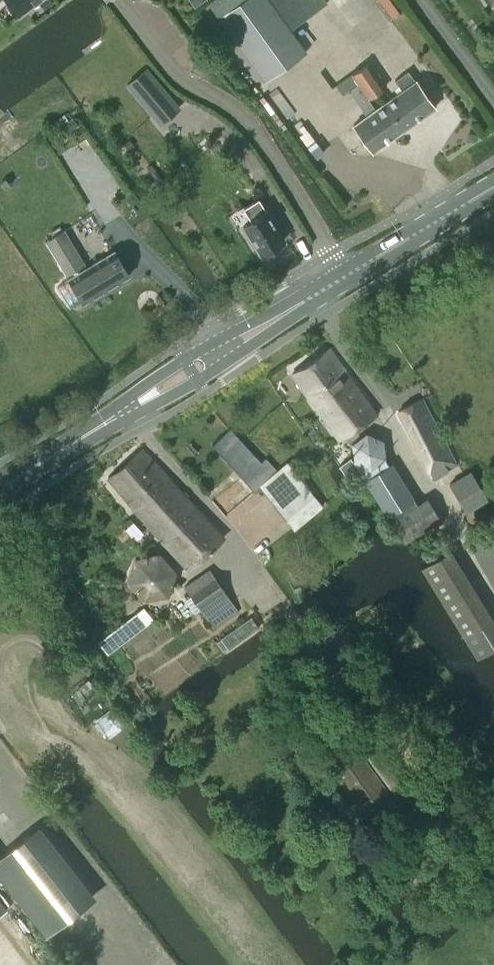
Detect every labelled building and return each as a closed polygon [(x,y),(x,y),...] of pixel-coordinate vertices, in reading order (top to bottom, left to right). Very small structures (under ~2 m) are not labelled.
[(17,15),(37,0),(6,0),(17,15)] [(233,35),(264,80),(286,64),(305,51),(289,28),(288,29),(267,0),(208,0),(207,1),(219,16),(233,35)] [(289,28),(326,2),(324,0),(267,0),(288,29),(289,28)] [(366,98),(368,97),(378,91),(386,85),(369,62),(355,72),(353,69),(347,72),(366,98)] [(402,90),(385,101),(383,103),(402,130),(434,107),(408,71),(395,80),(402,90)] [(358,104),(366,115),(354,124),(373,151),(402,130),(383,103),(375,108),(368,97),(366,98),(347,72),(334,82),(342,94),(348,90),(358,104)] [(152,99),(118,123),(127,136),(132,132),(146,152),(175,131),(169,122),(161,110),(152,99)] [(244,208),(251,220),(243,225),(261,253),(284,239),(274,224),(277,223),(269,209),(265,211),(258,199),(244,208)] [(84,265),(70,241),(64,230),(46,241),(67,275),(84,265)] [(68,277),(83,302),(128,274),(114,250),(68,277)] [(330,349),(293,374),(323,417),(338,439),(375,413),(330,349)] [(434,478),(458,464),(423,398),(398,412),(429,471),(433,475),(434,478)] [(215,443),(213,445),(255,490),(260,486),(285,518),(287,517),(314,495),(287,461),(279,467),(277,469),(266,457),(261,461),(256,456),(230,428),(215,443)] [(366,432),(351,443),(353,461),(357,468),(365,480),(402,538),(404,540),(405,539),(440,518),(427,496),(416,503),(414,498),(391,464),(389,465),(389,464),(386,459),(384,438),(366,432)] [(123,495),(188,568),(222,537),(142,449),(109,479),(123,495)] [(350,457),(338,465),(345,476),(349,473),(352,471),(357,468),(353,461),(350,457)] [(470,470),(448,483),(464,509),(465,511),(465,512),(486,499),(488,498),(487,497),(470,470)] [(422,566),(464,636),(477,657),(485,652),(489,650),(493,646),(493,623),(492,619),(450,549),(439,556),(427,563),(422,566)] [(130,579),(144,598),(168,594),(176,570),(159,552),(136,557),(130,579)] [(195,600),(191,603),(195,609),(200,606),(206,616),(210,622),(213,621),(216,626),(238,611),(230,600),(221,585),(215,576),(190,593),(195,600)] [(445,809),(428,787),(416,795),(373,738),(361,747),(402,804),(408,801),(430,830),(437,824),(433,819),(445,809)] [(375,828),(400,809),(357,749),(331,768),(375,828)] [(0,803),(0,830),(14,819),(0,803)] [(0,854),(0,879),(45,936),(86,904),(29,832),(0,854)]
